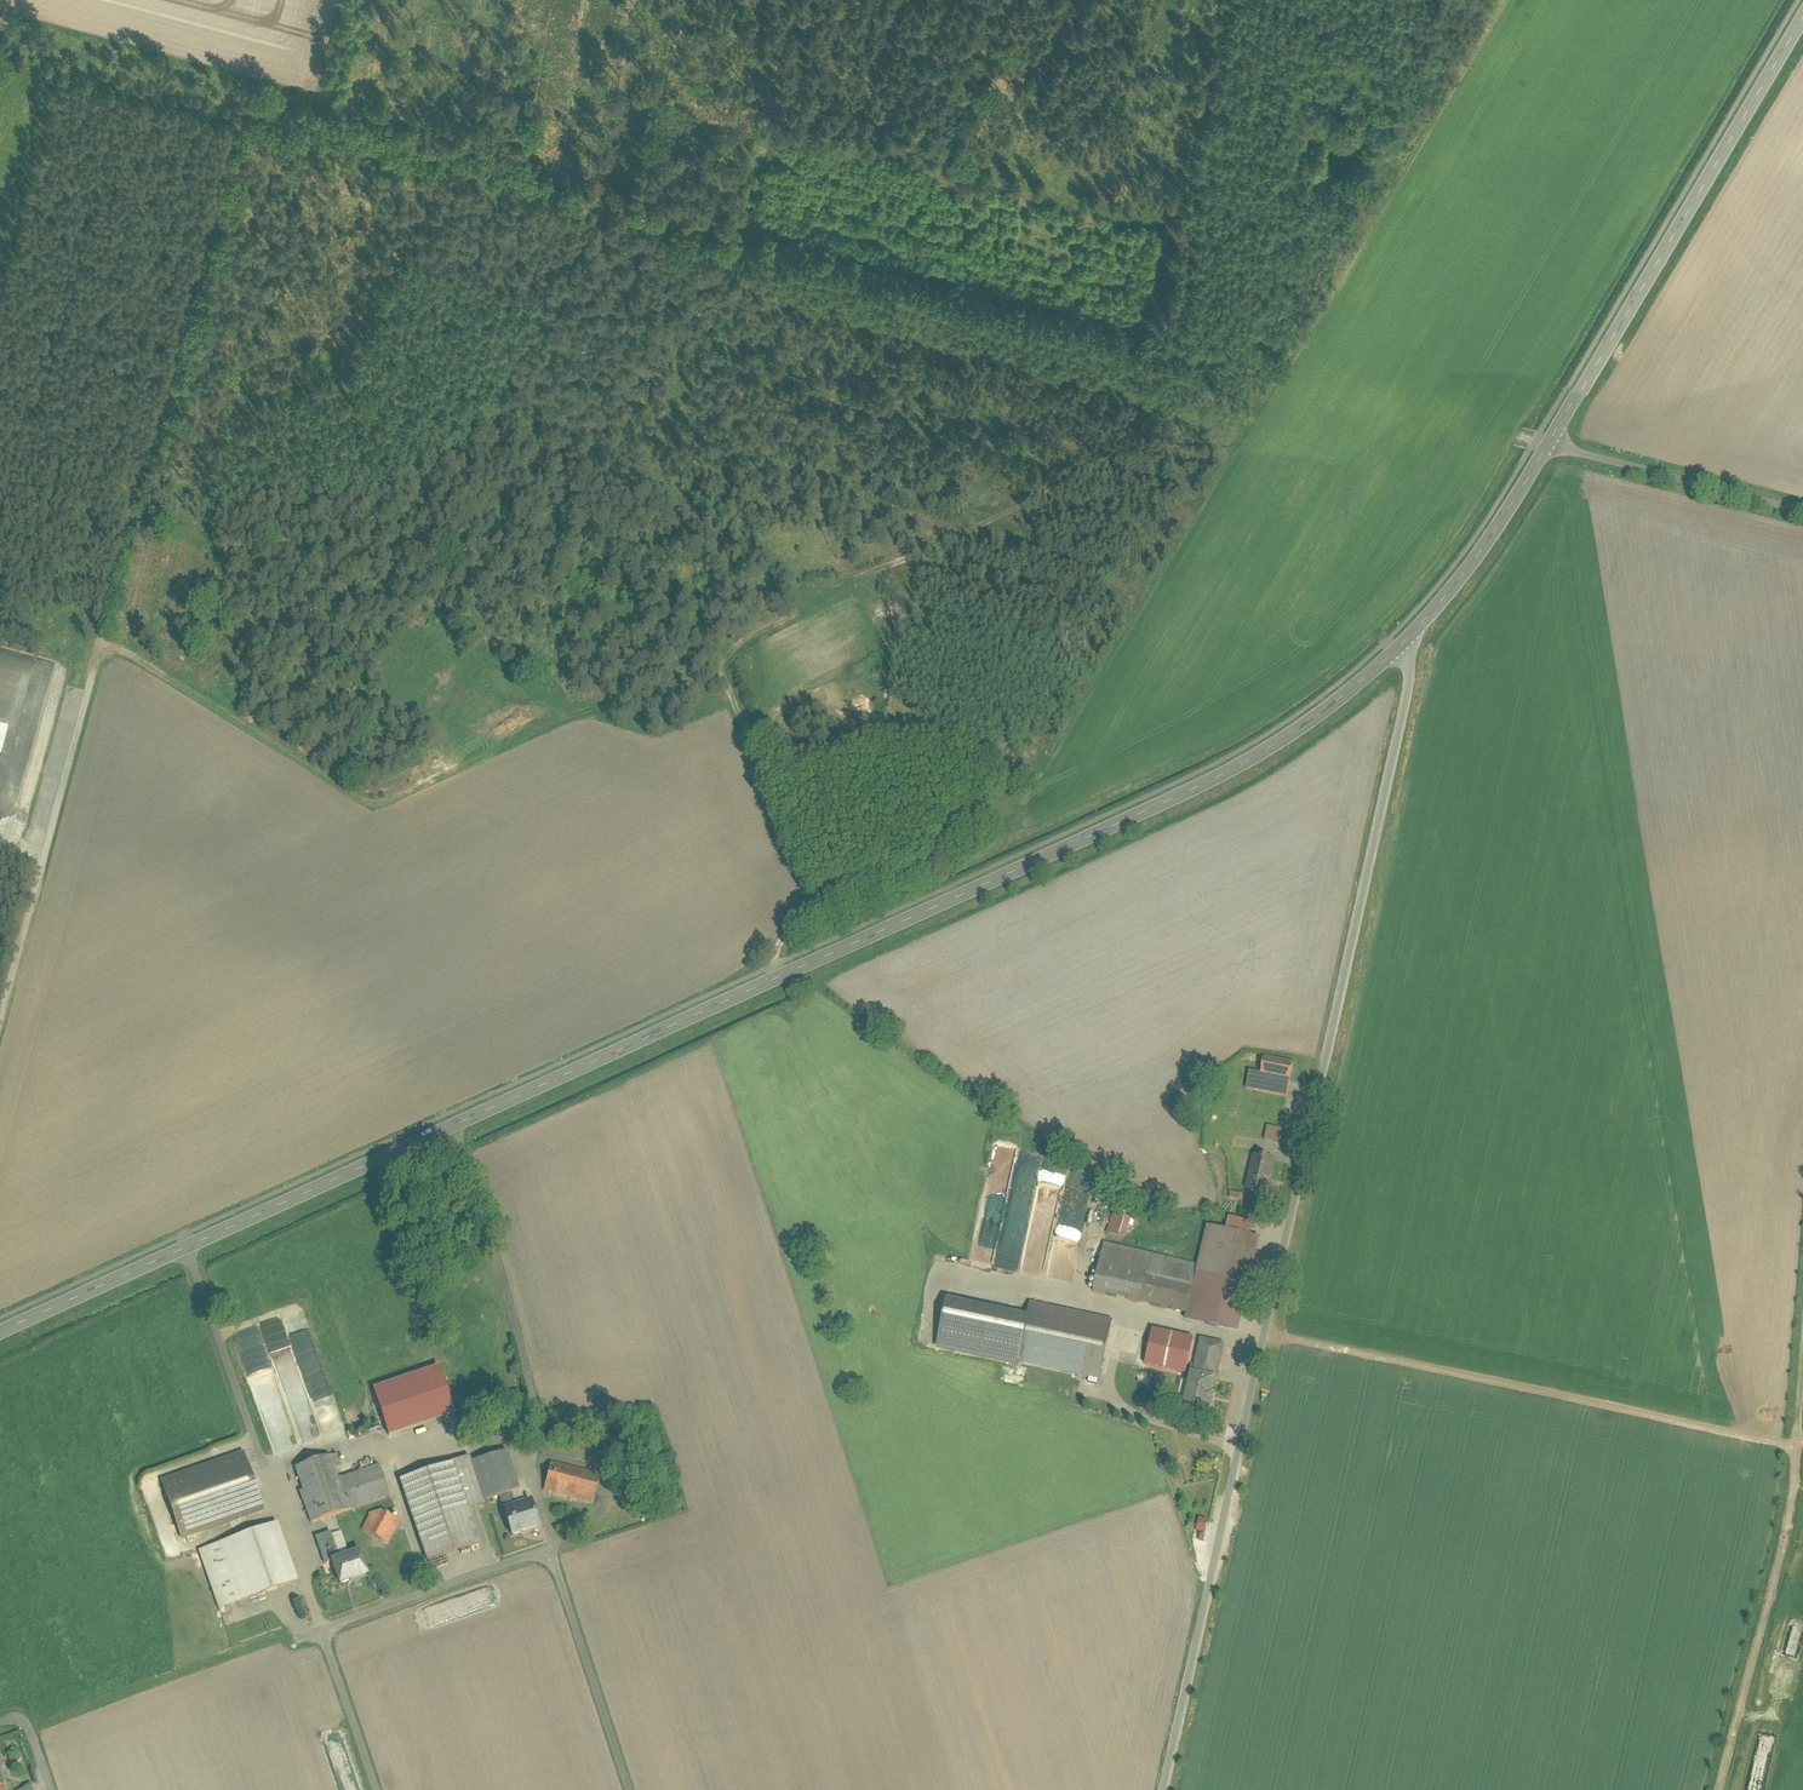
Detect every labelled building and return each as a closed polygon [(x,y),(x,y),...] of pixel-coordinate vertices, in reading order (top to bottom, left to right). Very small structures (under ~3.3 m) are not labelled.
[(1296,1070),(1267,1064),(1264,1080),(1253,1078),(1249,1096),(1289,1104),(1296,1070)] [(1285,1136),(1271,1132),(1267,1145),(1281,1149),(1285,1136)] [(998,1141),(981,1239),(1000,1242),(1018,1145),(998,1141)] [(1279,1165),(1256,1159),(1247,1196),(1271,1201),(1279,1165)] [(1127,1237),(1133,1217),(1113,1212),(1107,1232),(1127,1237)] [(1198,1261),(1107,1239),(1095,1290),(1192,1313),(1190,1320),(1241,1332),(1263,1238),(1253,1236),(1256,1222),(1231,1216),(1228,1228),(1207,1224),(1198,1261)] [(1115,1325),(1034,1307),(1030,1324),(950,1307),(941,1350),(1102,1385),(1115,1325)] [(298,1351),(314,1344),(301,1313),(285,1320),(298,1351)] [(1196,1343),(1153,1334),(1146,1371),(1189,1379),(1196,1343)] [(1228,1349),(1201,1344),(1186,1420),(1213,1425),(1228,1349)] [(372,1390),(387,1436),(454,1414),(439,1369),(372,1390)] [(1180,1379),(1179,1392),(1187,1393),(1188,1380),(1180,1379)] [(221,1474),(164,1493),(178,1535),(260,1508),(240,1449),(215,1457),(221,1474)] [(331,1457),(290,1470),(308,1524),(385,1499),(375,1467),(338,1479),(331,1457)] [(472,1459),(402,1482),(429,1562),(480,1545),(468,1511),(488,1504),(472,1459)] [(598,1476),(550,1464),(543,1494),(590,1505),(598,1476)] [(528,1503),(501,1512),(510,1540),(537,1532),(528,1503)] [(389,1544),(400,1522),(373,1508),(362,1530),(389,1544)] [(276,1526),(197,1552),(216,1611),(295,1585),(276,1526)] [(1209,1531),(1202,1529),(1200,1539),(1207,1540),(1209,1531)] [(355,1551),(326,1560),(335,1588),(364,1579),(355,1551)]
